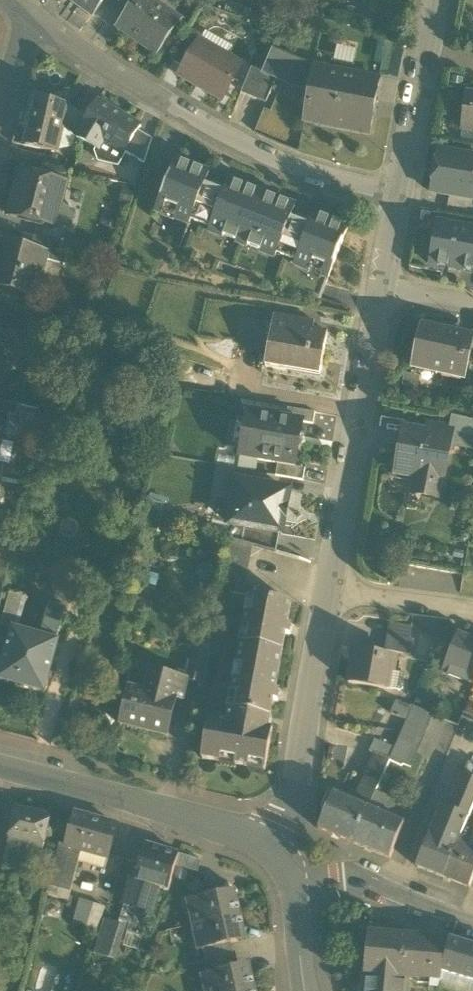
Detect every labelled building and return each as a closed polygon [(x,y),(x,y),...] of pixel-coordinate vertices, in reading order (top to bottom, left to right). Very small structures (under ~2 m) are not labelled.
[(71,0),(92,14),(102,0),(72,0),(71,0)] [(119,2),(130,9),(136,0),(120,0),(119,2)] [(153,56),(180,18),(165,7),(163,9),(150,0),(136,0),(130,9),(133,11),(121,27),(141,42),(139,46),(153,56)] [(118,31),(139,46),(141,42),(121,27),(118,31)] [(172,62),(183,69),(199,41),(200,42),(202,38),(190,31),(172,62)] [(200,42),(227,57),(233,46),(206,31),(202,38),(200,42)] [(379,40),(374,65),(381,66),(386,42),(379,40)] [(179,76),(222,100),(233,80),(231,79),(239,64),(227,57),(200,42),(199,41),(183,69),(179,76)] [(347,63),(350,49),(336,46),(333,60),(347,63)] [(308,93),(309,91),(313,69),(272,52),(263,73),(262,74),(277,80),(308,93)] [(241,93),(267,104),(277,80),(262,74),(263,73),(251,69),(241,93)] [(378,81),(313,69),(309,91),(316,92),(310,124),(368,135),(378,81)] [(309,91),(308,93),(303,122),(310,124),(316,92),(309,91)] [(466,93),(461,131),(463,131),(464,124),(472,126),(472,94),(466,93)] [(25,146),(56,152),(62,129),(66,107),(67,105),(36,98),(25,146)] [(118,166),(125,155),(125,154),(138,132),(141,127),(98,102),(92,112),(88,119),(77,137),(76,138),(83,143),(98,152),(96,153),(99,157),(99,162),(118,166)] [(62,129),(77,137),(88,119),(66,107),(62,129)] [(138,132),(125,154),(144,165),(152,140),(138,132)] [(472,202),(472,158),(438,151),(431,195),(472,202)] [(14,193),(16,193),(18,194),(23,174),(26,175),(28,163),(22,161),(14,193)] [(322,278),(329,281),(349,229),(315,216),(310,228),(291,221),(296,208),(229,182),(224,195),(205,187),(210,175),(176,161),(155,214),(162,216),(164,212),(176,217),(175,221),(188,226),(190,227),(191,223),(210,231),(209,234),(223,240),(225,236),(238,241),(236,245),(248,250),(250,245),(262,250),(261,255),(275,260),(277,257),(296,264),(294,268),(309,273),(311,269),(324,274),(322,278)] [(26,175),(63,184),(66,172),(28,163),(26,175)] [(42,225),(55,228),(60,208),(57,207),(63,184),(26,175),(23,174),(18,194),(16,193),(10,217),(25,221),(27,224),(38,226),(42,225)] [(134,190),(123,187),(120,203),(131,206),(134,190)] [(60,208),(55,228),(71,232),(76,212),(60,208)] [(437,225),(436,231),(466,235),(467,230),(437,225)] [(472,275),(472,231),(467,230),(466,235),(436,231),(430,268),(472,275)] [(49,263),(63,267),(69,247),(31,237),(27,250),(51,256),(49,263)] [(31,297),(35,283),(43,285),(49,263),(51,256),(27,250),(3,244),(0,255),(0,289),(31,297)] [(35,326),(47,329),(50,318),(39,314),(17,308),(14,320),(36,326),(35,326)] [(4,351),(5,345),(30,351),(35,326),(36,326),(14,320),(0,317),(0,367),(4,351)] [(286,366),(322,372),(328,336),(293,330),(294,322),(274,318),(273,326),(268,353),(266,369),(285,372),(286,366)] [(236,347),(268,353),(273,326),(240,321),(236,347)] [(462,384),(469,353),(472,355),(472,342),(426,332),(418,370),(422,371),(444,375),(443,380),(462,384)] [(5,345),(4,351),(28,356),(30,351),(5,345)] [(286,366),(285,372),(321,378),(322,372),(286,366)] [(399,392),(417,395),(422,371),(418,370),(404,367),(399,392)] [(17,419),(20,406),(0,402),(0,414),(7,415),(6,416),(17,419)] [(288,409),(286,421),(303,424),(313,425),(315,414),(288,409)] [(295,468),(303,424),(286,421),(248,414),(240,459),(278,465),(295,468)] [(449,431),(452,431),(449,450),(472,454),(472,423),(451,419),(449,431)] [(419,497),(432,499),(437,495),(440,483),(443,484),(449,450),(452,431),(449,431),(430,428),(429,436),(405,432),(404,433),(400,436),(398,449),(401,453),(397,476),(417,479),(415,491),(419,497)] [(5,466),(10,467),(15,444),(1,441),(0,446),(0,465),(5,466)] [(295,468),(278,465),(276,477),(303,482),(305,470),(295,468)] [(279,535),(281,536),(283,522),(285,523),(286,520),(288,509),(288,506),(286,506),(289,493),(238,484),(236,494),(234,494),(230,516),(232,516),(230,526),(244,529),(279,535)] [(150,494),(145,514),(162,519),(167,500),(150,494)] [(244,529),(241,542),(251,545),(276,552),(279,535),(244,529)] [(230,539),(225,566),(246,570),(251,545),(241,542),(230,539)] [(403,566),(464,577),(468,553),(407,543),(403,566)] [(4,588),(11,555),(10,554),(0,552),(0,587),(4,588)] [(225,566),(223,579),(244,583),(246,570),(225,566)] [(242,594),(244,583),(223,579),(221,590),(242,594)] [(10,596),(6,613),(23,618),(27,600),(10,596)] [(250,596),(241,643),(282,651),(285,634),(289,634),(291,625),(287,624),(291,603),(250,596)] [(45,694),(59,643),(57,642),(66,610),(51,606),(42,639),(19,632),(14,631),(0,681),(0,682),(45,694)] [(19,632),(23,618),(6,613),(2,628),(14,631),(19,632)] [(389,626),(387,635),(410,639),(411,631),(412,627),(389,623),(389,626)] [(199,626),(193,650),(208,654),(213,629),(199,626)] [(413,640),(410,639),(387,635),(384,651),(410,655),(413,640)] [(458,635),(443,673),(472,685),(472,641),(458,635)] [(241,643),(229,710),(270,717),(273,700),(277,701),(279,690),(275,689),(282,651),(241,643)] [(200,683),(208,654),(193,650),(186,680),(200,683)] [(387,690),(387,689),(385,688),(388,671),(394,672),(394,671),(396,659),(357,651),(355,663),(352,663),(348,683),(387,690)] [(148,670),(143,691),(153,694),(158,673),(148,670)] [(400,672),(394,671),(394,672),(388,671),(385,688),(387,689),(398,691),(403,688),(405,678),(402,674),(400,673),(400,672)] [(167,739),(177,700),(174,699),(179,678),(158,673),(153,694),(143,691),(129,688),(120,723),(149,730),(148,734),(167,739)] [(186,680),(179,678),(174,699),(177,700),(181,701),(186,680)] [(407,721),(413,707),(396,700),(390,714),(407,721)] [(407,721),(405,724),(426,734),(434,717),(413,707),(407,721)] [(268,729),(270,717),(229,710),(227,721),(209,718),(202,759),(265,770),(272,729),(268,729)] [(420,749),(426,734),(405,724),(399,738),(420,749)] [(395,748),(389,761),(401,765),(404,757),(409,759),(408,763),(413,766),(420,749),(399,738),(395,748)] [(376,755),(389,761),(395,748),(377,741),(372,753),(376,755)] [(376,755),(359,794),(372,800),(389,761),(376,755)] [(464,776),(450,810),(469,818),(472,807),(472,765),(469,764),(464,776)] [(318,829),(353,844),(368,809),(355,803),(333,794),(318,829)] [(368,809),(372,800),(359,794),(355,803),(368,809)] [(418,868),(443,878),(456,846),(459,841),(469,818),(450,810),(443,807),(432,833),(418,868)] [(5,865),(23,870),(28,847),(43,850),(50,816),(16,808),(8,843),(10,843),(5,865)] [(405,824),(368,809),(353,844),(390,859),(405,824)] [(81,851),(108,858),(117,825),(77,814),(68,845),(68,847),(71,848),(81,851)] [(459,841),(456,846),(443,878),(469,888),(472,879),(472,836),(469,845),(459,841)] [(49,895),(68,900),(81,851),(71,848),(68,847),(68,845),(62,844),(49,895)] [(140,864),(136,879),(135,881),(158,887),(168,891),(176,866),(179,854),(146,844),(144,853),(138,851),(135,862),(140,864)] [(108,858),(71,848),(63,877),(100,887),(108,858)] [(176,866),(198,872),(201,860),(179,854),(176,866)] [(144,938),(158,887),(135,881),(136,879),(131,878),(119,920),(129,923),(126,933),(144,938)] [(190,915),(193,926),(238,916),(233,896),(226,892),(192,899),(194,909),(190,915)] [(78,922),(87,925),(95,903),(85,900),(78,922)] [(106,907),(95,903),(87,925),(98,929),(106,907)] [(71,936),(97,944),(104,919),(79,912),(71,936)] [(242,935),(238,916),(193,926),(195,937),(201,940),(203,950),(225,945),(231,944),(237,942),(242,935)] [(94,953),(114,959),(125,926),(104,919),(97,944),(94,953)] [(140,951),(144,938),(126,933),(123,946),(140,951)] [(431,974),(442,975),(449,941),(368,934),(366,955),(371,955),(369,974),(406,977),(431,980),(431,974)] [(449,940),(449,941),(442,975),(440,980),(439,985),(461,990),(472,990),(472,947),(449,940)] [(231,944),(225,945),(227,957),(234,955),(231,944)] [(203,950),(206,962),(227,957),(225,945),(203,950)] [(206,962),(208,973),(236,967),(234,955),(227,957),(206,962)] [(205,990),(249,990),(252,990),(248,971),(240,966),(236,967),(208,973),(207,974),(209,984),(205,989),(205,990)] [(406,977),(369,974),(366,974),(364,990),(405,990),(406,977)]
